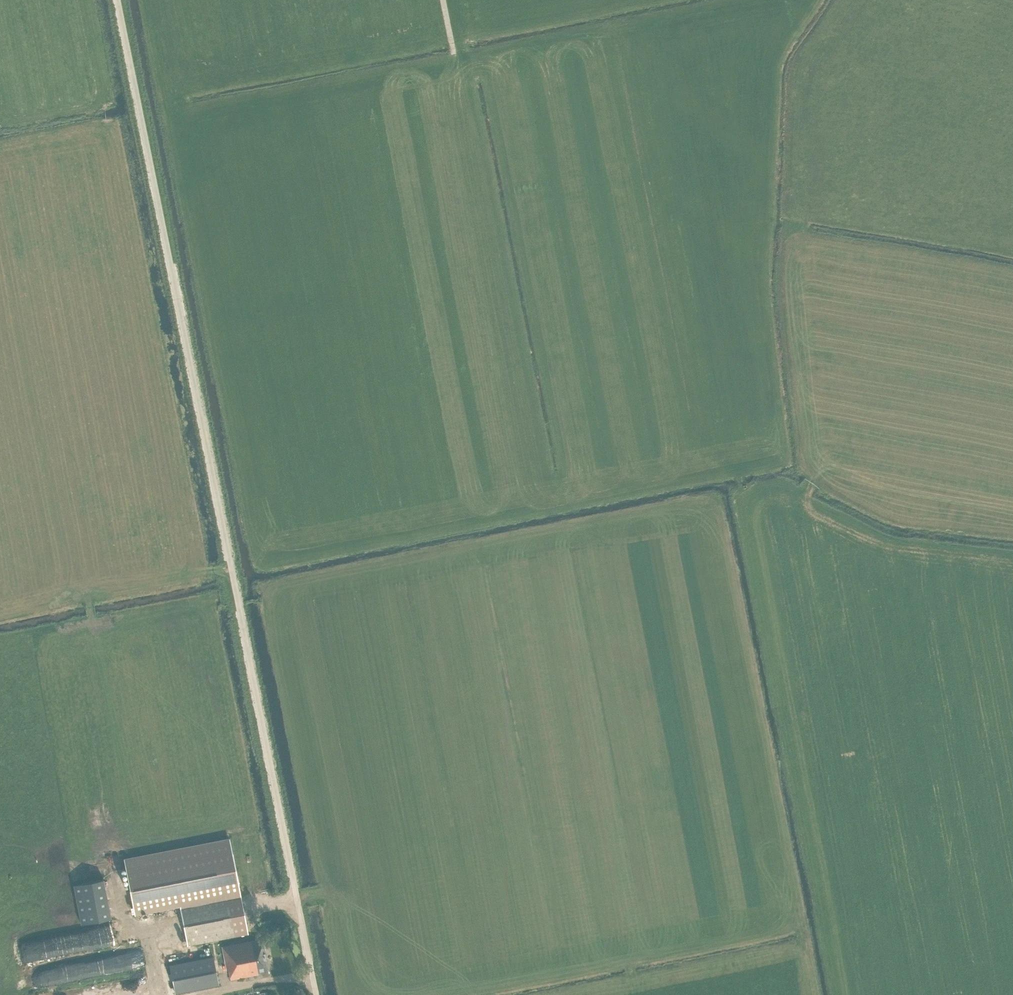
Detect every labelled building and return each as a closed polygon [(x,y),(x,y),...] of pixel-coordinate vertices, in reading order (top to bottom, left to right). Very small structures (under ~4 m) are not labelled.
[(187,944),(248,933),(230,839),(124,859),(134,913),(180,905),(187,944)] [(110,919),(103,880),(73,885),(81,924),(110,919)] [(262,939),(224,946),(230,979),(262,973),(262,976),(268,975),(267,972),(269,972),(262,939)] [(91,976),(112,970),(107,953),(86,959),(91,976)] [(221,985),(216,958),(172,966),(178,993),(221,985)]
